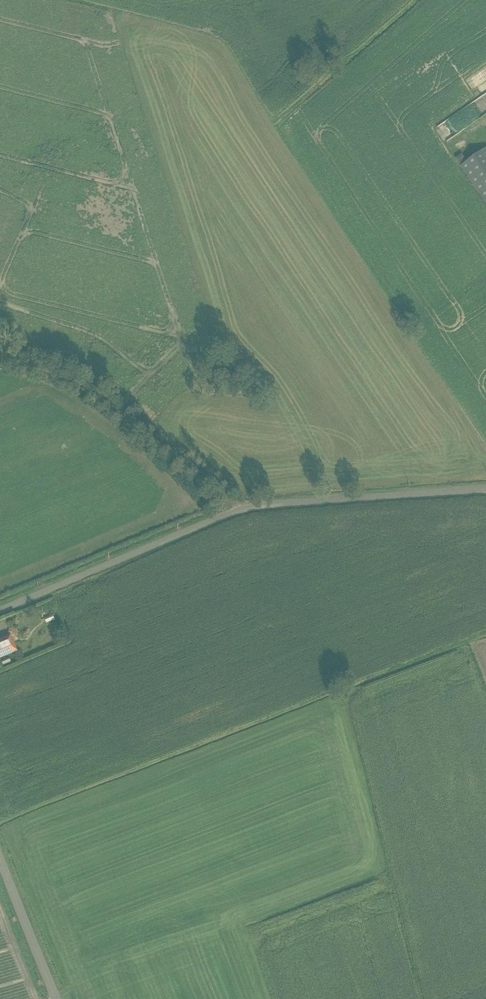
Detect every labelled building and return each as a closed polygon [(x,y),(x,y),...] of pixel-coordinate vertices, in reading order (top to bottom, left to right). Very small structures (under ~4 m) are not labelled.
[(463,79),(468,86),(479,79),(475,72),(463,79)] [(435,87),(440,93),(450,85),(445,80),(435,87)] [(386,87),(380,91),(385,100),(392,96),(386,87)] [(437,138),(471,124),(468,116),(457,121),(454,115),(432,124),(437,138)] [(421,156),(427,151),(422,144),(416,148),(421,156)] [(485,204),(485,149),(467,162),(462,165),(460,166),(485,204)] [(461,154),(455,159),(460,166),(462,165),(467,162),(461,154)] [(0,640),(0,657),(16,650),(10,636),(0,640)]
